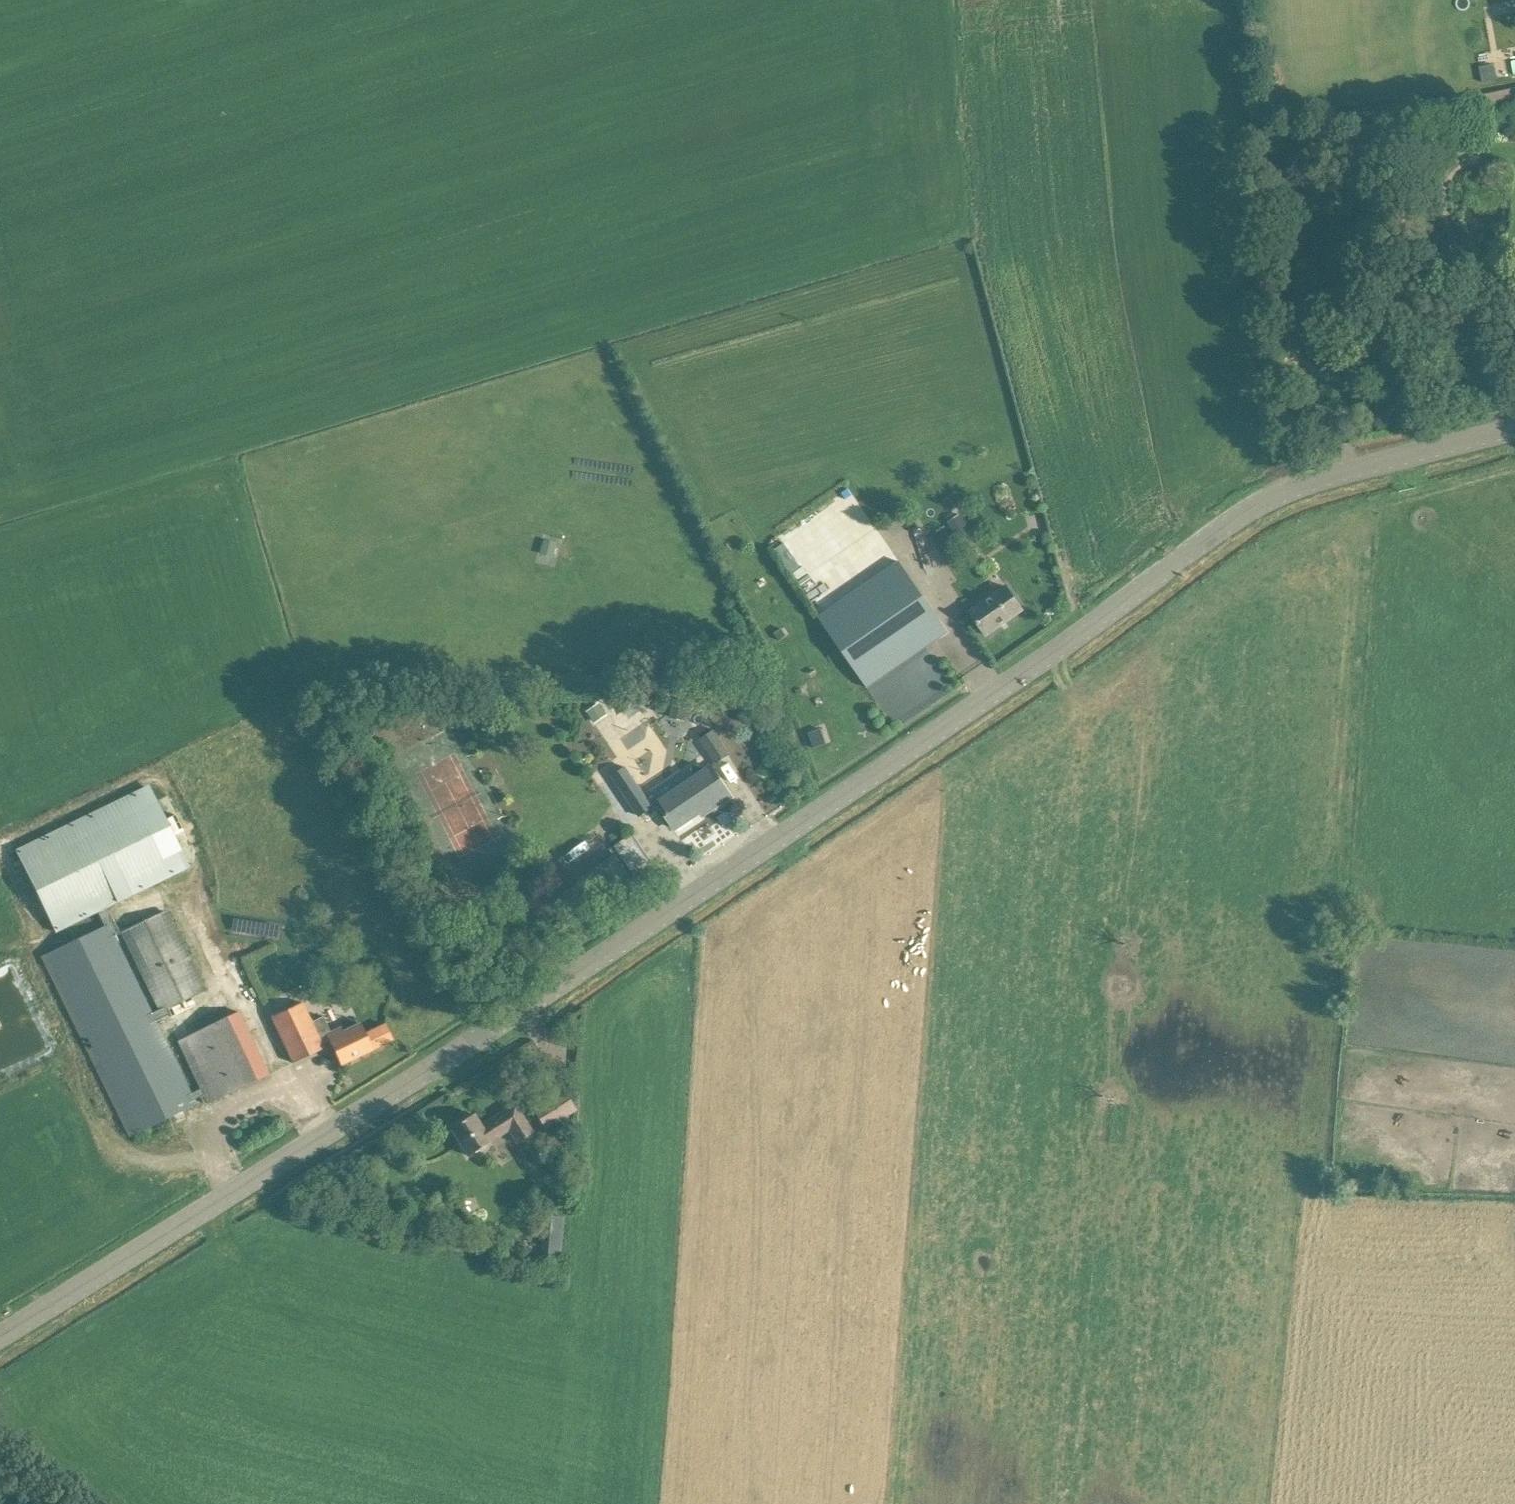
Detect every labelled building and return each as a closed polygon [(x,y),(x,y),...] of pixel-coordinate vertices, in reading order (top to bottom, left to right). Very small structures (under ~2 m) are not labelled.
[(558,542),(545,539),(541,553),(554,557),(558,542)] [(819,617),(868,687),(949,631),(900,560),(819,617)] [(1023,610),(1012,594),(1007,587),(971,613),(987,636),(1023,610)] [(702,741),(716,763),(730,754),(715,732),(702,741)] [(730,797),(719,780),(710,767),(659,802),(655,797),(649,802),(626,768),(612,777),(639,816),(652,808),(655,813),(662,809),(676,829),(701,812),(699,809),(707,804),(711,810),(730,797)] [(98,911),(107,907),(186,869),(146,787),(15,850),(55,932),(98,911)] [(582,878),(598,902),(633,878),(616,855),(582,878)] [(151,1013),(115,936),(119,934),(107,907),(98,911),(105,926),(66,945),(48,953),(135,1133),(195,1104),(190,1094),(155,1021),(169,1014),(165,1006),(160,1009),(151,1013)] [(123,931),(160,1009),(165,1006),(202,989),(165,911),(123,931)] [(302,1002),(271,1017),(284,1045),(293,1063),(324,1048),(321,1043),(329,1040),(326,1034),(330,1032),(322,1016),(318,1018),(311,1021),(302,1002)] [(268,1075),(259,1057),(238,1011),(178,1040),(201,1089),(190,1094),(195,1104),(197,1103),(195,1099),(204,1095),(208,1103),(268,1075)] [(330,1032),(326,1034),(329,1040),(340,1064),(393,1039),(385,1024),(364,1034),(359,1024),(341,1033),(338,1028),(330,1032)] [(559,1120),(546,1100),(533,1108),(546,1129),(559,1120)] [(451,1128),(461,1145),(467,1153),(505,1130),(512,1141),(531,1130),(515,1104),(481,1126),(473,1114),(451,1128)]
